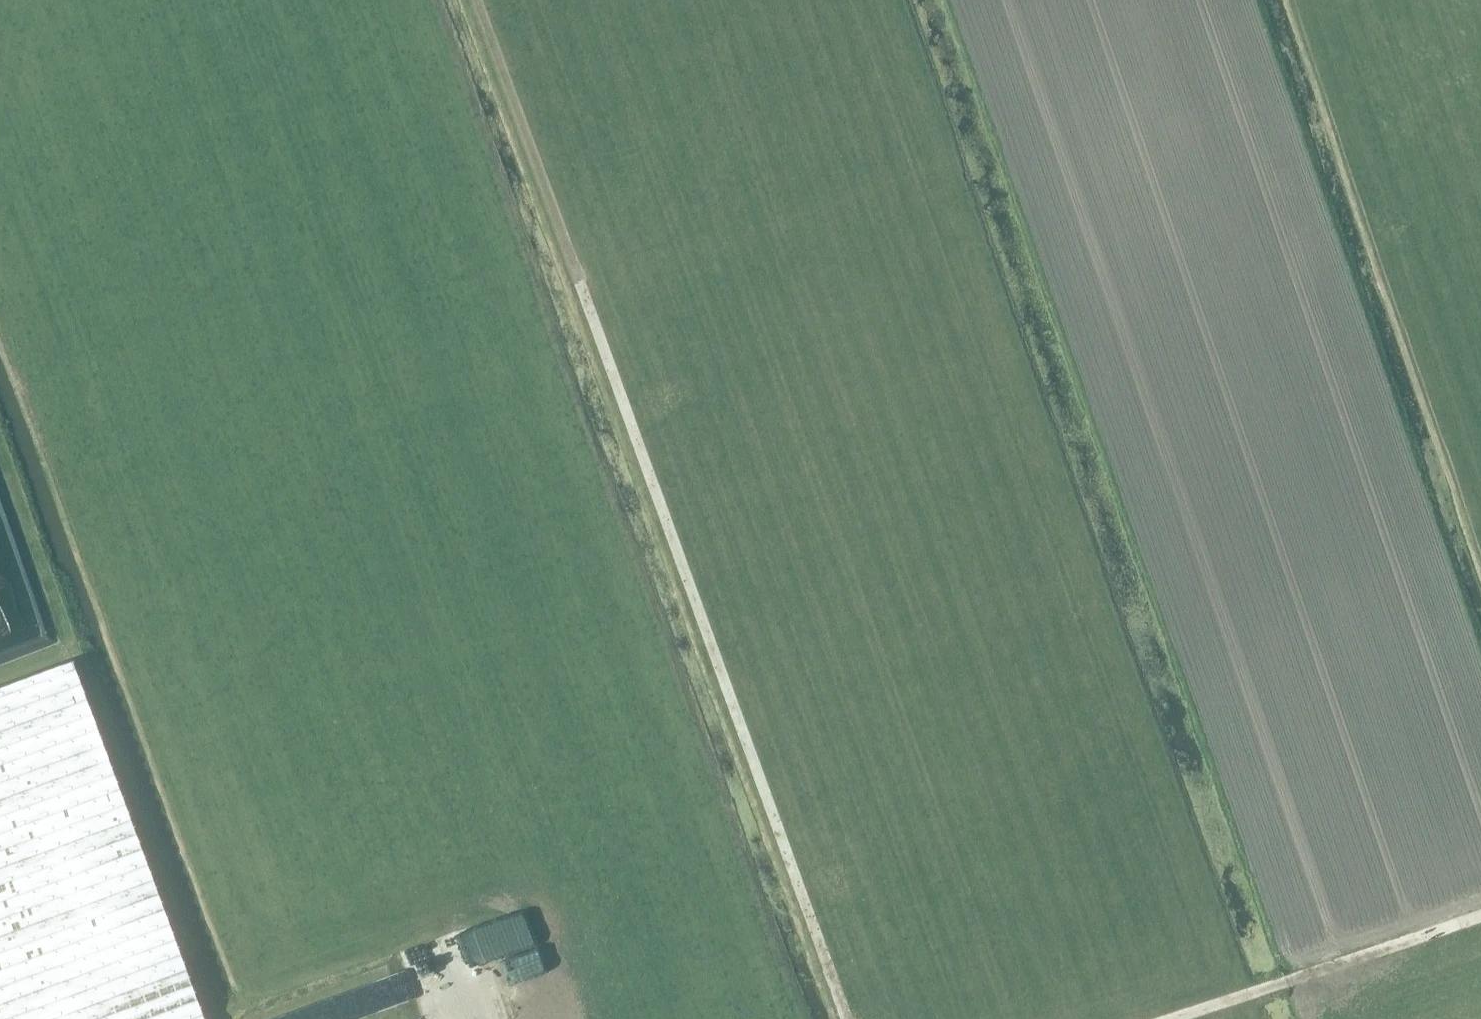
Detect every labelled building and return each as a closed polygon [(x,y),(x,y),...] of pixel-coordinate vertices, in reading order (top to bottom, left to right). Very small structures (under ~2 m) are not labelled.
[(73,660),(0,687),(0,1018),(205,1018),(73,660)]
